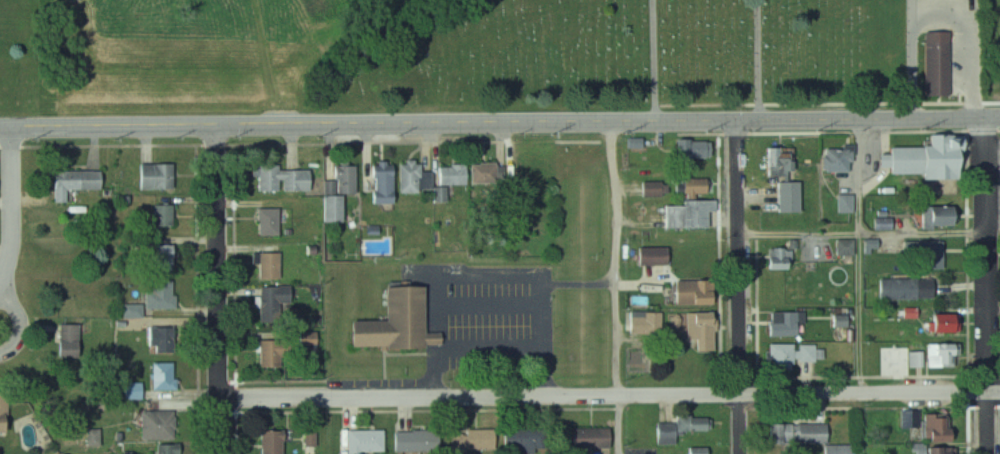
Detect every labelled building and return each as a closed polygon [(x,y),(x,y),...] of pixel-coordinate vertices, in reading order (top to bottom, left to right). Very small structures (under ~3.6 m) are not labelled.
[(924,96),(948,96),(948,30),(924,30),(924,96)] [(886,147),(887,174),(921,173),(921,179),(958,179),(958,135),(927,135),(927,147),(886,147)] [(681,158),(717,158),(717,141),(681,141),(681,158)] [(852,147),(823,147),(823,171),(852,171),(852,147)] [(787,148),(771,148),(771,176),(800,176),(800,153),(787,153),(787,148)] [(377,203),(399,203),(399,162),(377,162),(377,203)] [(438,191),(437,172),(426,172),(426,162),(404,162),(405,192),(438,191)] [(502,184),(502,163),(443,165),(444,185),(502,184)] [(144,190),(177,190),(177,164),(144,164),(144,190)] [(361,165),(338,165),(338,181),(328,181),(329,194),(328,194),(328,222),(348,222),(348,193),(361,193),(361,165)] [(262,191),(315,191),(315,168),(262,168),(262,191)] [(106,170),(57,171),(57,202),(70,202),(70,190),(106,189),(106,170)] [(713,193),(713,179),(689,179),(689,193),(713,193)] [(647,196),(669,196),(669,182),(647,182),(647,196)] [(782,182),(782,212),(805,212),(805,182),(782,182)] [(854,195),(836,195),(836,213),(854,213),(854,195)] [(670,228),(720,227),(719,202),(669,202),(670,228)] [(177,226),(177,205),(156,205),(156,226),(177,226)] [(933,206),(930,221),(947,224),(949,209),(933,206)] [(263,235),(283,235),(283,208),(263,208),(263,235)] [(891,229),(891,218),(873,218),(873,229),(891,229)] [(855,239),(836,239),(836,255),(855,255),(855,239)] [(943,269),(943,241),(905,241),(905,255),(923,255),(923,269),(943,269)] [(158,271),(177,271),(177,245),(158,245),(158,271)] [(674,247),(644,247),(644,265),(674,265),(674,247)] [(773,248),(773,269),(797,269),(797,248),(773,248)] [(284,279),(284,252),(257,252),(257,264),(263,264),(263,278),(284,279)] [(933,279),(879,279),(879,299),(933,299),(933,279)] [(150,290),(150,308),(178,308),(178,280),(156,280),(156,290),(150,290)] [(681,304),(720,304),(720,280),(681,280),(681,304)] [(295,321),(295,286),(264,286),(264,321),(295,321)] [(392,286),(392,321),(358,321),(359,347),(446,347),(446,333),(431,333),(431,286),(392,286)] [(666,311),(633,311),(633,333),(666,333),(666,311)] [(808,311),(781,311),(781,335),(808,335),(808,311)] [(720,318),(700,318),(701,313),(676,313),(675,335),(702,335),(702,350),(719,350),(720,318)] [(926,314),(926,332),(954,332),(954,314),(926,314)] [(84,324),(63,324),(63,358),(84,358),(84,324)] [(178,327),(157,327),(157,351),(178,351),(178,327)] [(263,367),(286,367),(286,355),(294,355),(294,340),(263,340),(263,367)] [(951,355),(957,355),(957,343),(925,343),(925,366),(951,366),(951,355)] [(776,344),(776,368),(796,369),(796,361),(827,362),(827,345),(776,344)] [(909,366),(921,366),(921,352),(909,352),(909,366)] [(178,389),(178,361),(157,361),(157,389),(178,389)] [(13,432),(13,392),(0,392),(0,432),(13,432)] [(178,410),(145,410),(145,438),(178,438),(178,410)] [(901,427),(919,427),(919,410),(901,410),(901,427)] [(942,413),(922,413),(922,439),(942,439),(942,413)] [(680,430),(715,431),(715,416),(681,416),(680,422),(661,422),(661,444),(680,444),(680,430)] [(833,423),(773,423),(773,444),(833,444),(833,423)] [(552,451),(552,427),(454,429),(455,452),(552,451)] [(573,427),(573,448),(603,448),(603,427),(573,427)] [(351,429),(351,453),(366,453),(366,451),(389,451),(389,429),(351,429)] [(441,450),(441,429),(399,429),(399,450),(441,450)] [(265,453),(288,453),(288,430),(265,430),(265,453)] [(160,453),(183,453),(183,444),(160,444),(160,453)] [(855,445),(833,445),(833,453),(855,453),(855,445)] [(915,453),(949,453),(949,445),(915,445),(915,453)]
